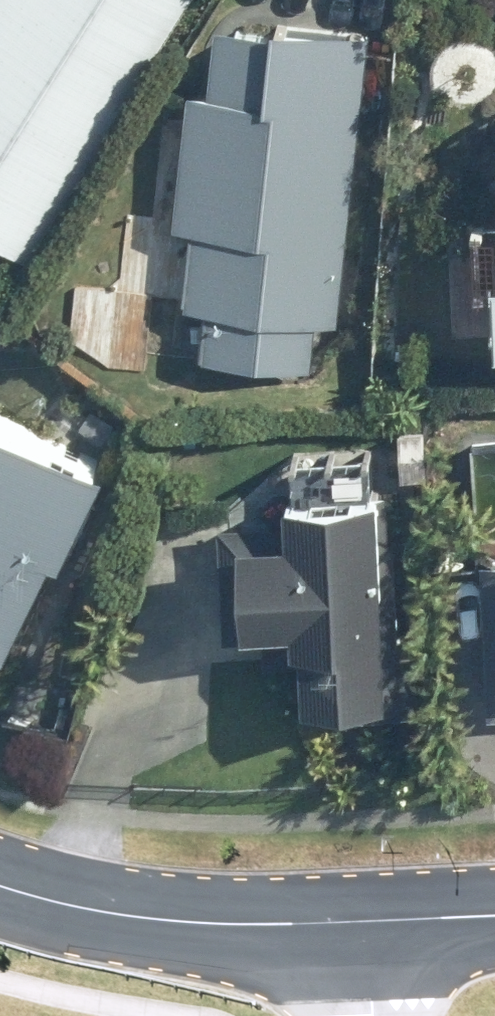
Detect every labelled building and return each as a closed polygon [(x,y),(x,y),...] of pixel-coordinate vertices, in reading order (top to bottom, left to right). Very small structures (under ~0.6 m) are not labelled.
[(24,249),(182,0),(0,0),(0,233),(24,249)] [(338,314),(364,26),(214,13),(188,298),(206,300),(201,348),(309,360),(314,312),(338,314)] [(0,426),(0,677),(5,679),(57,561),(66,565),(106,473),(0,426)] [(414,630),(394,631),(386,483),(279,488),(281,513),(217,516),(223,624),(261,622),(263,652),(299,650),(303,713),(418,707),(414,630)] [(483,563),(492,718),(494,718),(494,562),(483,563)]
